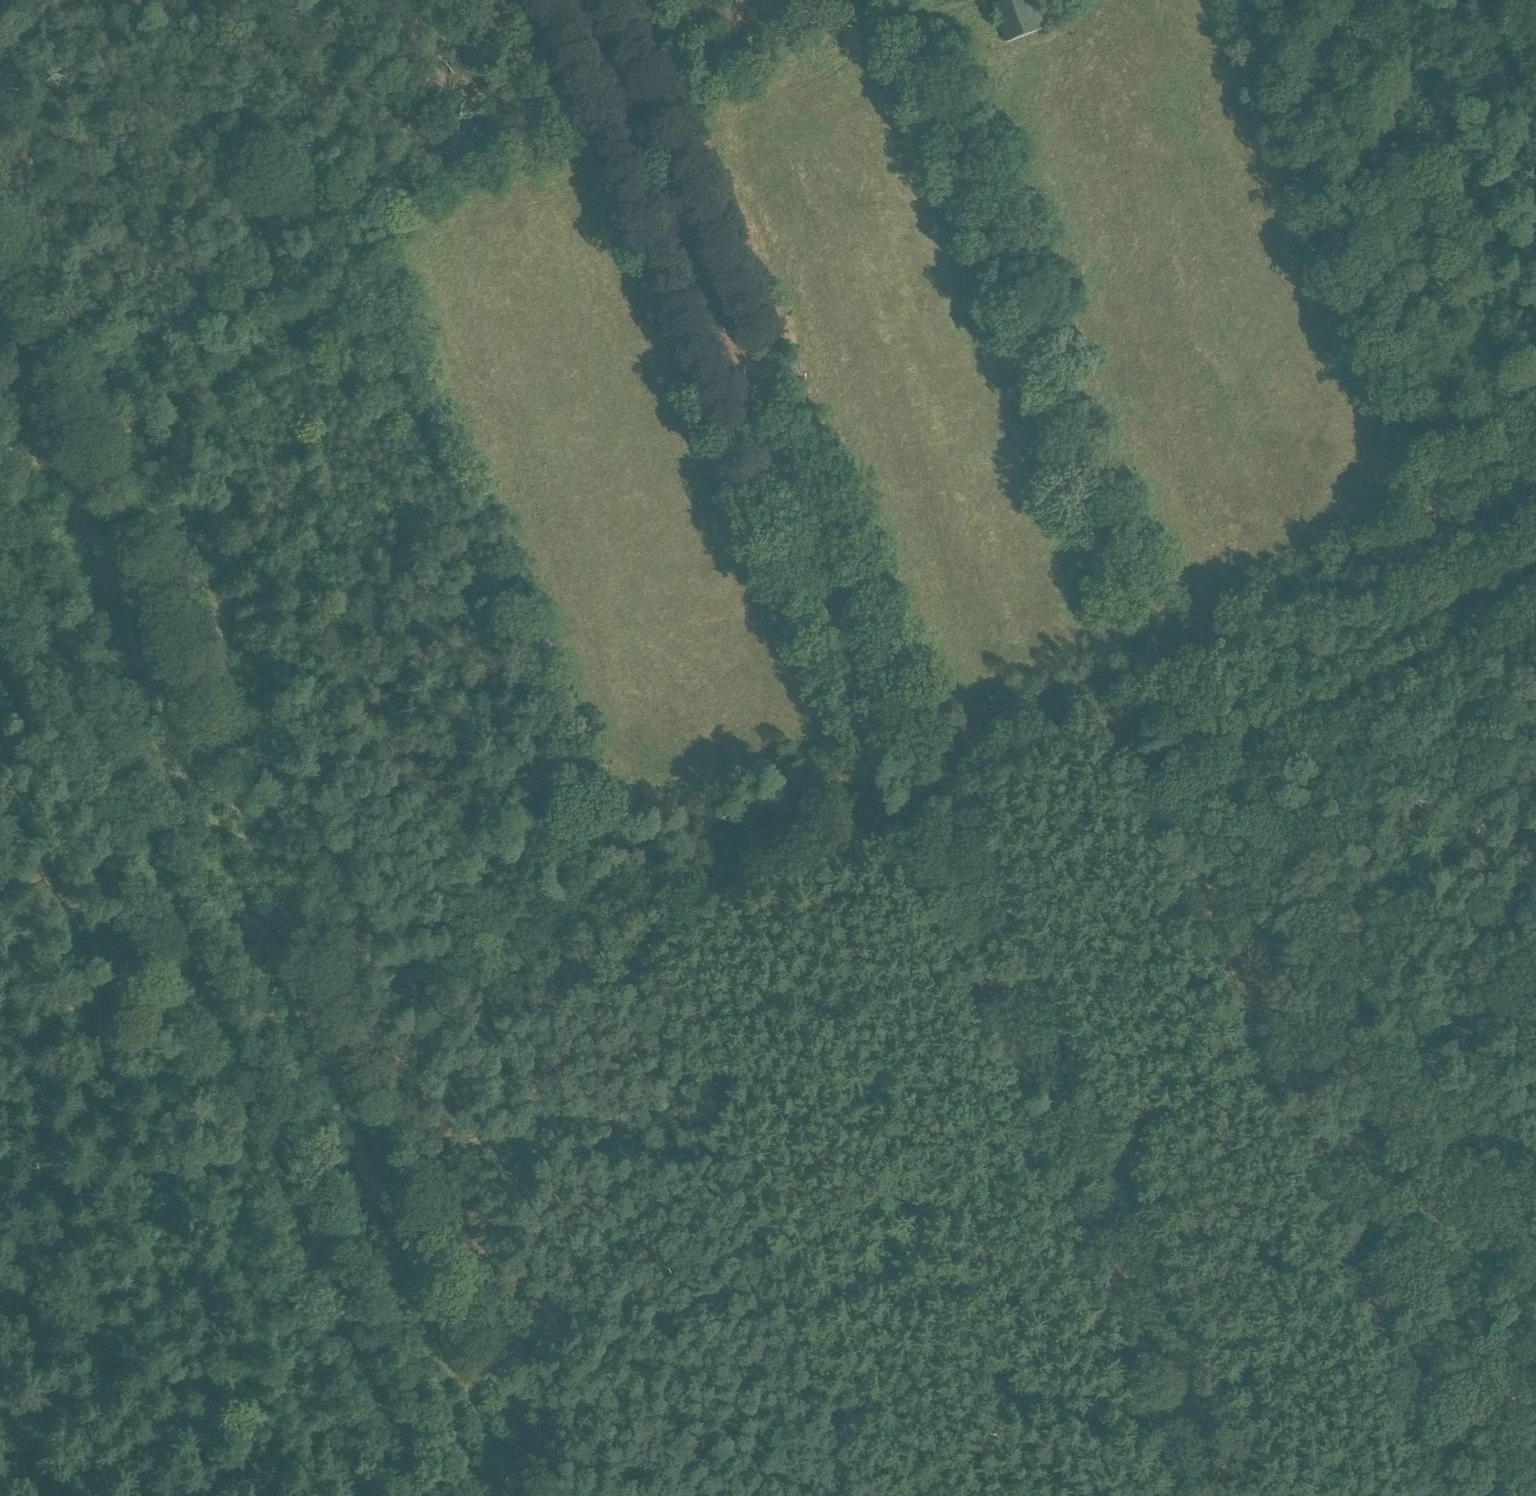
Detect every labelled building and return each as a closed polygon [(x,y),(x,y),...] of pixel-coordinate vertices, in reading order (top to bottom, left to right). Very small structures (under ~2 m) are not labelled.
[(992,5),(1006,43),(1046,28),(1036,0),(1007,0),(992,5)]
